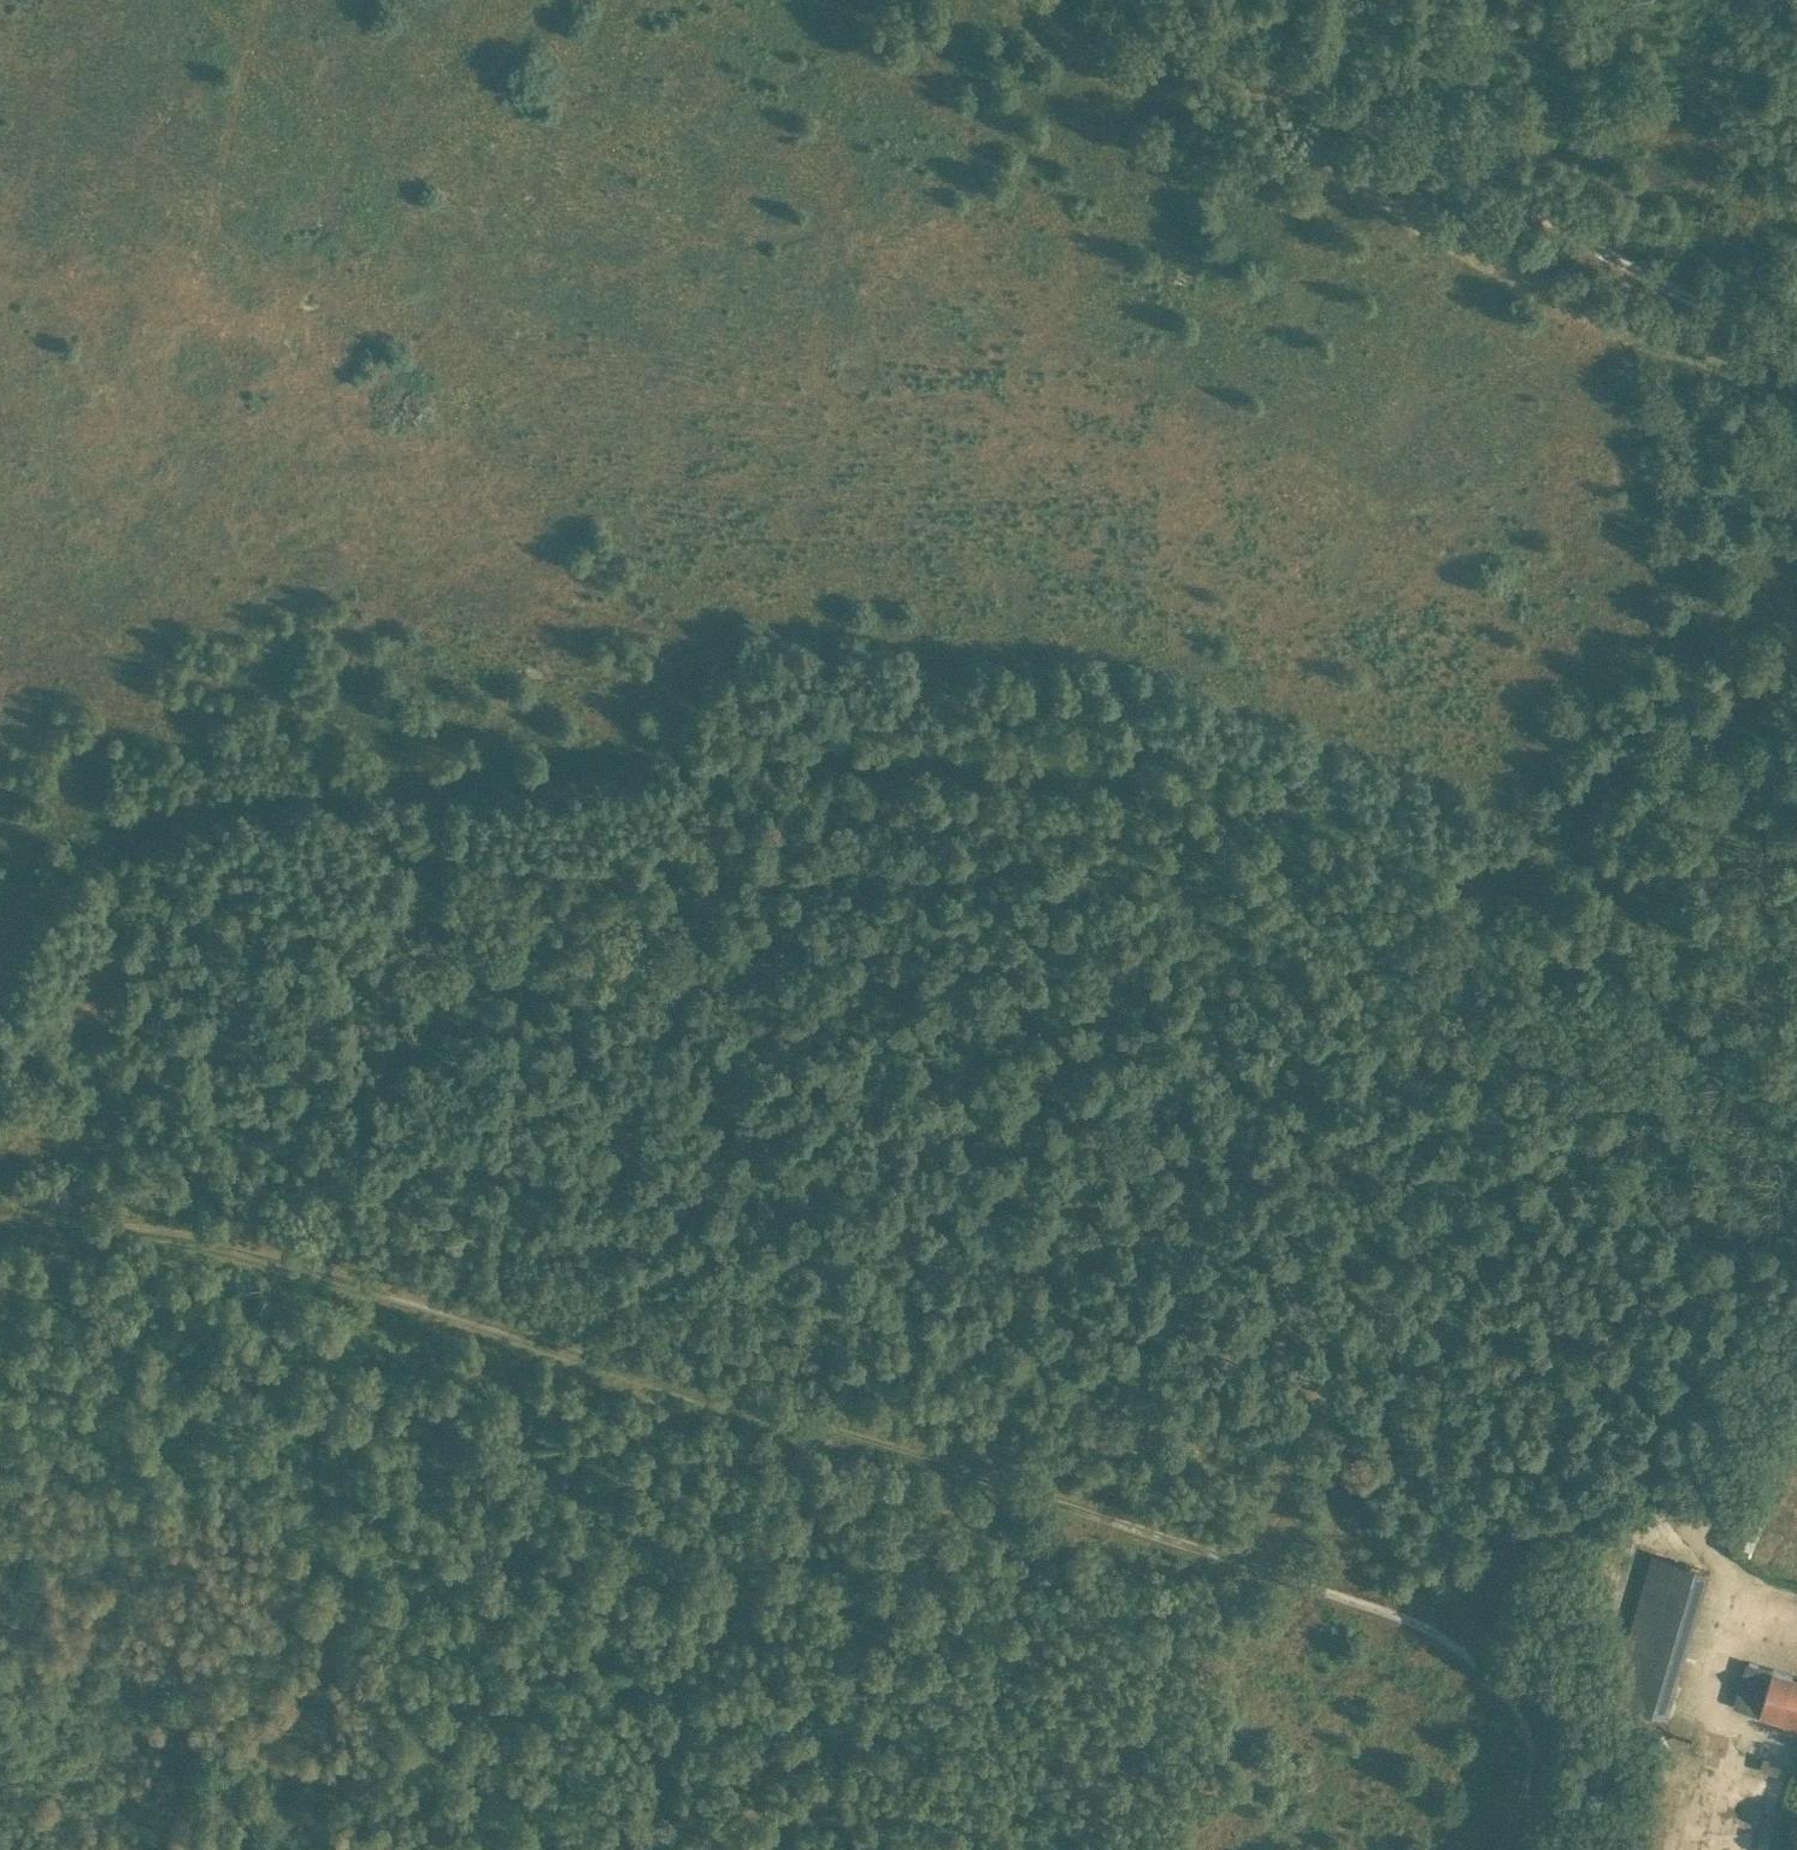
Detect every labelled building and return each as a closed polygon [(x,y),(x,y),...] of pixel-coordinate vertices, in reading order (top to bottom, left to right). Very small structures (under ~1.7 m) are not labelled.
[(1759,1712),(1796,1723),(1796,1668),(1774,1661),(1772,1667),(1746,1659),(1733,1704),(1759,1712)] [(1783,1761),(1765,1755),(1761,1768),(1779,1774),(1783,1761)]
